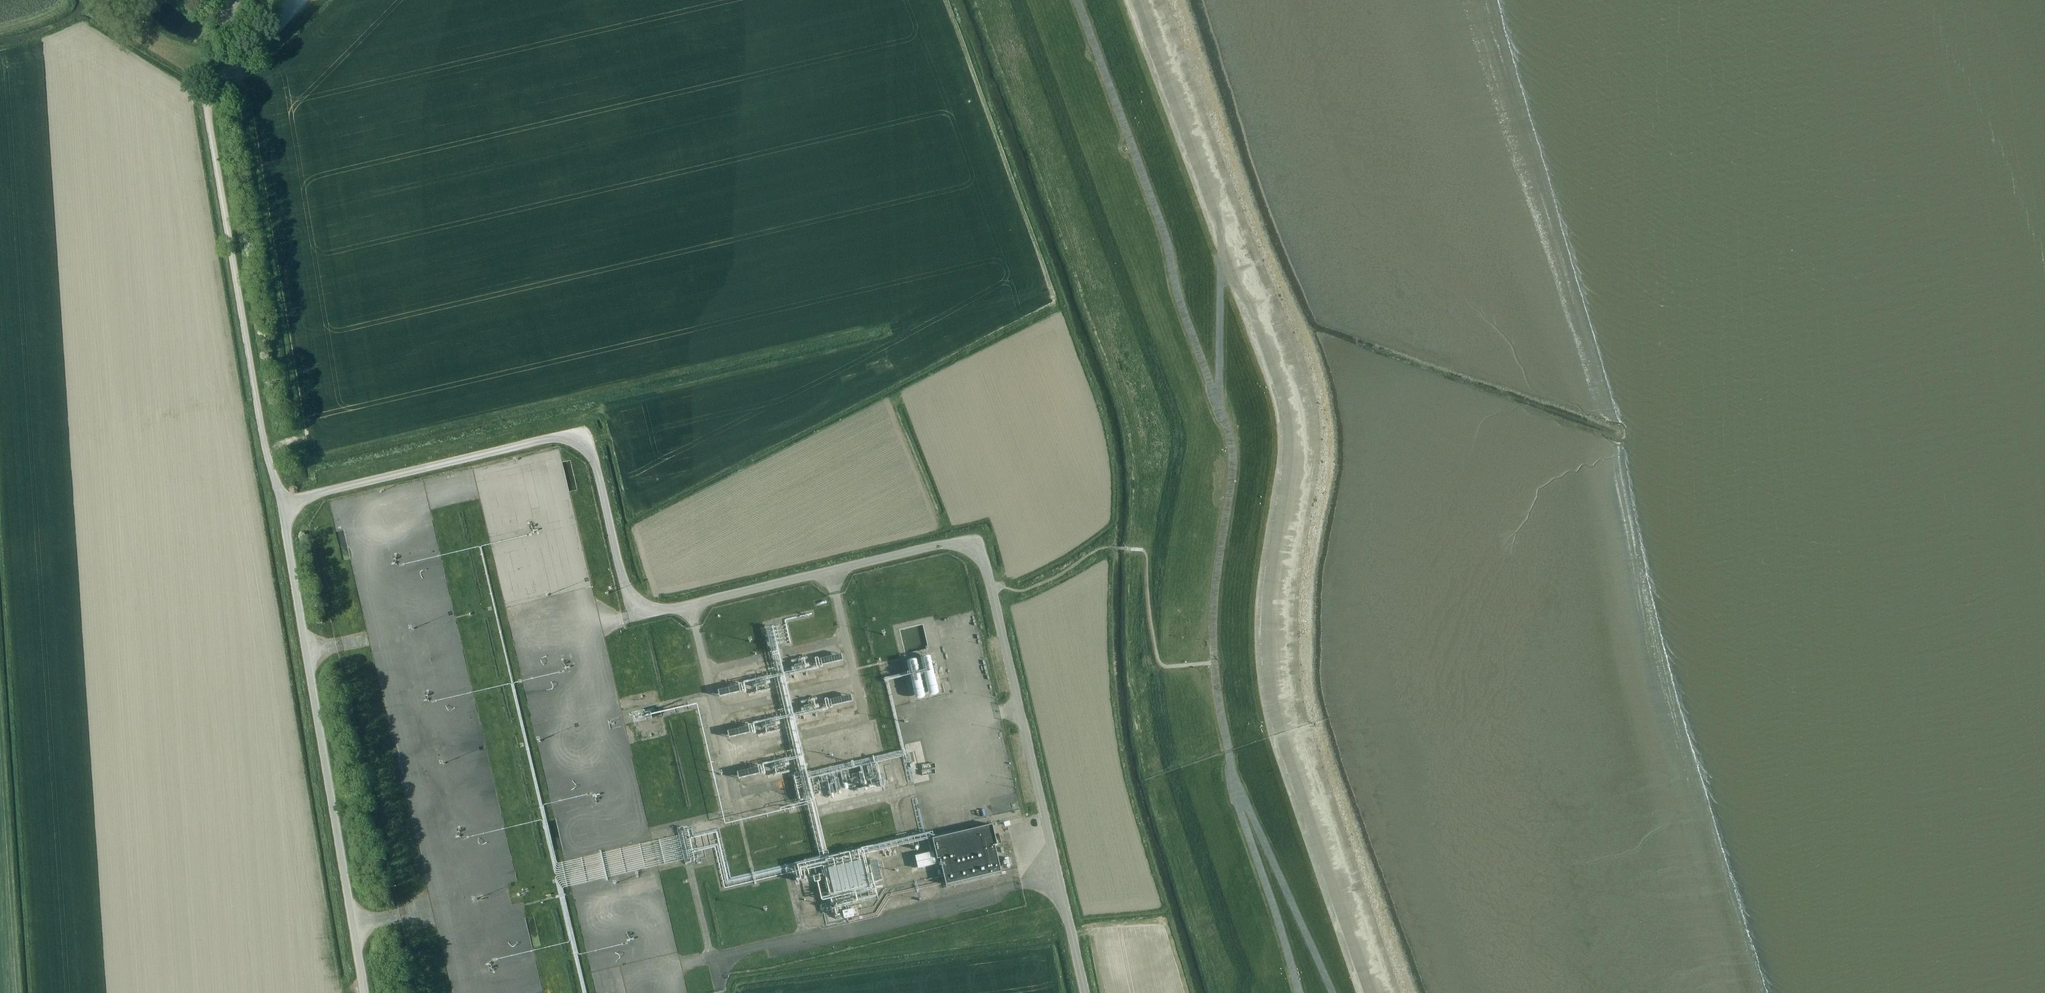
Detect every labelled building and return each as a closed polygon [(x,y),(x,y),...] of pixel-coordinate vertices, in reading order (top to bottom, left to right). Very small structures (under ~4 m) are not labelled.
[(846,653),(820,656),(821,663),(846,660),(846,653)] [(931,694),(943,691),(934,654),(920,657),(920,658),(913,660),(916,672),(922,697),(930,695),(927,685),(929,684),(931,694)] [(723,693),(744,691),(743,684),(722,687),(723,693)] [(733,736),(754,731),(752,724),(731,729),(733,736)] [(743,775),(762,773),(762,767),(742,769),(743,775)] [(942,859),(948,885),(1003,872),(997,846),(1000,846),(995,825),(935,840),(940,860),(942,859)] [(931,832),(894,839),(895,844),(932,838),(931,832)]
